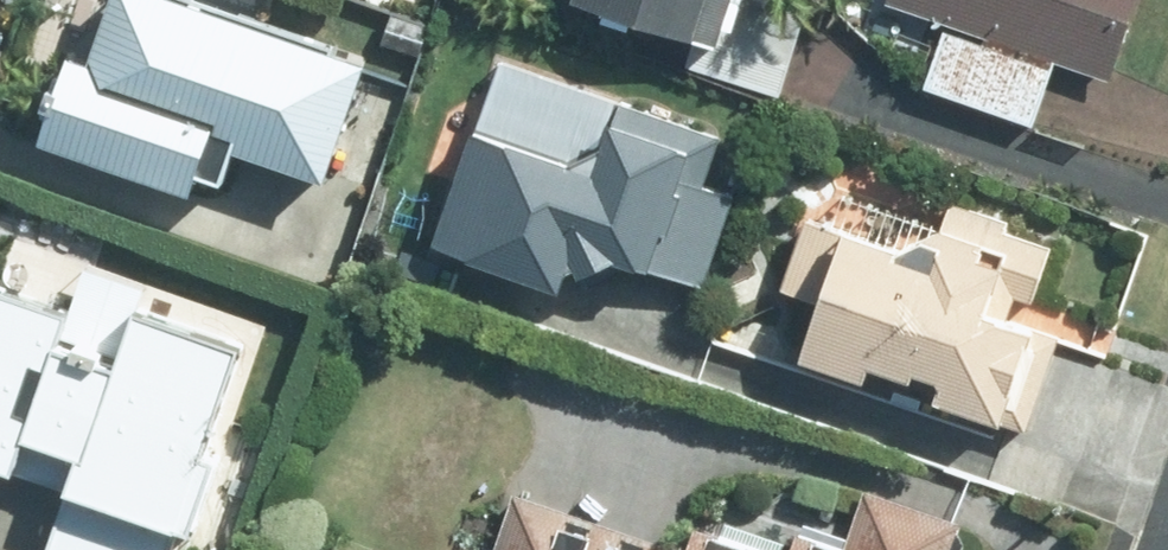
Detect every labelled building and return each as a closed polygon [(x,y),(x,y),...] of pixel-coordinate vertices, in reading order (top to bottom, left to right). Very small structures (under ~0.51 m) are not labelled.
[(198,174),(220,181),(230,152),(326,184),(366,66),(169,0),(111,0),(89,64),(65,56),(35,146),(190,198),(198,174)] [(712,49),(729,0),(568,0),(712,49)] [(883,0),(1114,80),(1142,0),(883,0)] [(575,275),(614,259),(703,286),(733,195),(702,185),(720,136),(501,57),(430,248),(558,294),(575,275)] [(912,372),(939,382),(935,404),(1025,433),(1059,338),(1008,320),(1014,297),(1034,301),(1050,249),(1006,232),(1009,220),(951,202),(940,230),(920,240),(894,249),(846,230),(806,218),(783,291),(821,303),(800,366),(859,385),(865,366),(908,382),(912,372)] [(85,265),(69,313),(0,290),(0,469),(12,473),(22,442),(77,461),(48,549),(172,549),(240,348),(135,313),(145,284),(85,265)] [(957,521),(866,491),(846,549),(947,549),(957,521)] [(511,497),(493,549),(671,549),(511,497)] [(693,529),(686,549),(756,549),(693,529)] [(789,549),(841,549),(794,534),(789,549)]
